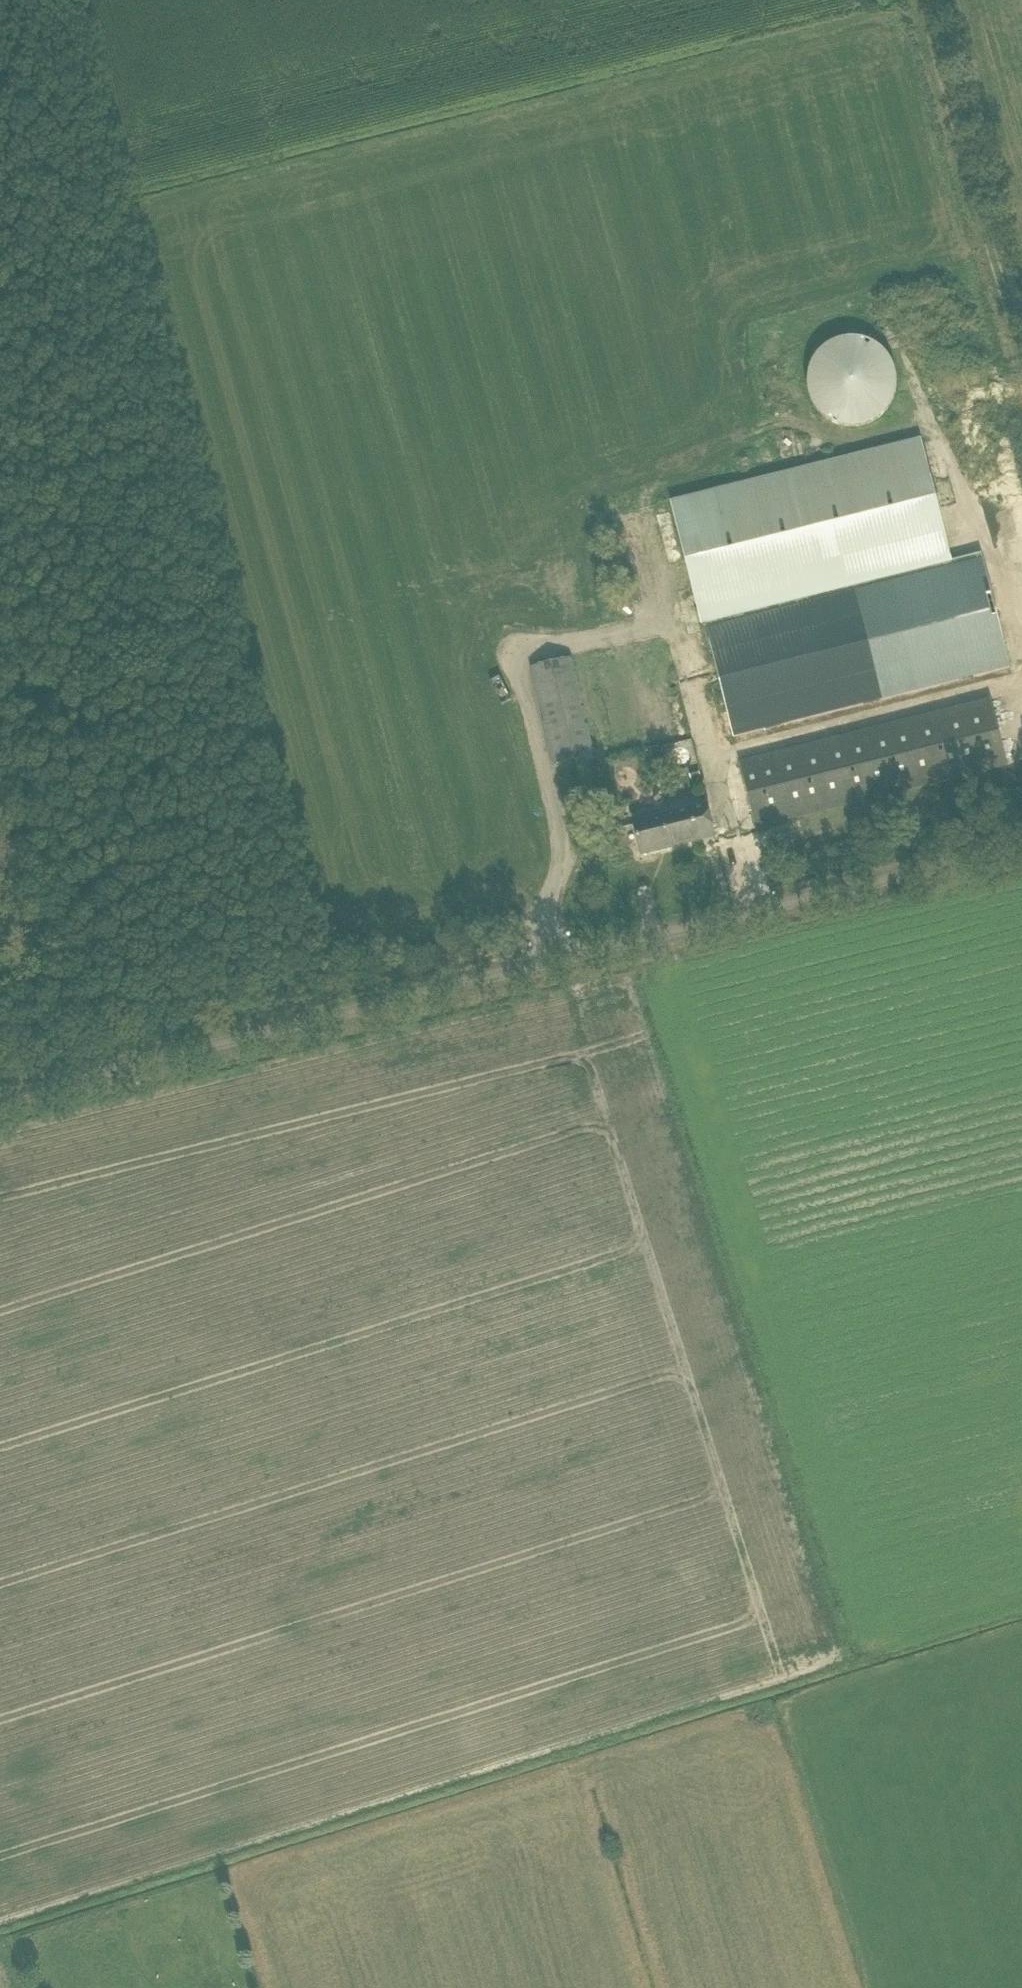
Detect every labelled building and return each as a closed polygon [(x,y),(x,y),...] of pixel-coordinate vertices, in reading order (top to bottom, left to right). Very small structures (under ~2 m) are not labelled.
[(808,352),(830,429),(903,408),(880,331),(808,352)] [(929,440),(679,492),(729,732),(1012,673),(986,551),(954,557),(929,440)] [(593,757),(569,657),(531,666),(555,766),(593,757)] [(996,701),(742,753),(756,821),(952,780),(951,776),(1009,764),(996,701)] [(698,768),(690,770),(692,778),(700,776),(698,768)] [(657,782),(661,774),(660,769),(649,772),(652,784),(657,782)] [(715,835),(711,815),(708,804),(634,822),(642,853),(715,835)]
